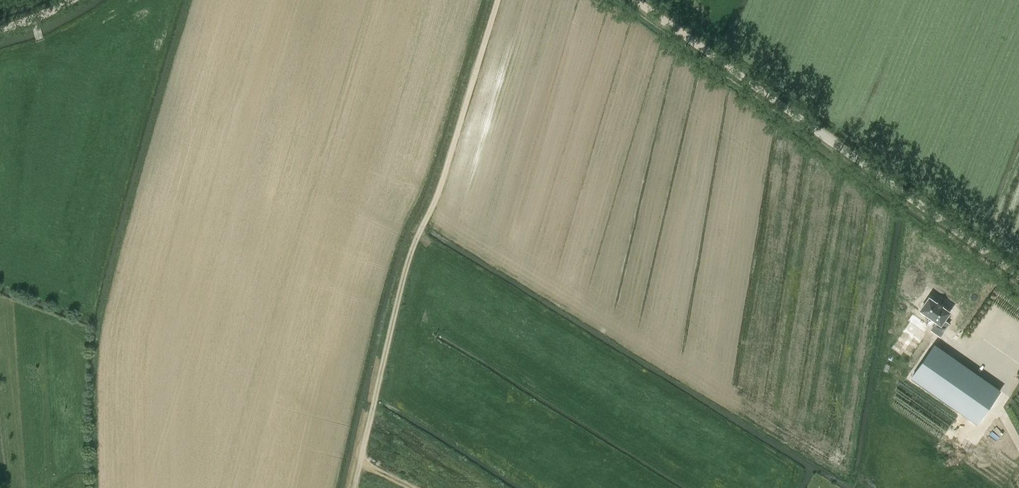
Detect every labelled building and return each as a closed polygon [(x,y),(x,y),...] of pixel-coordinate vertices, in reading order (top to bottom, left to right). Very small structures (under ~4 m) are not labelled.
[(932,326),(942,333),(954,317),(949,313),(958,302),(937,286),(928,297),(944,310),(932,326)] [(905,330),(893,348),(898,352),(901,348),(909,354),(919,339),(905,330)] [(1000,390),(934,344),(911,377),(977,423),(1000,390)]
